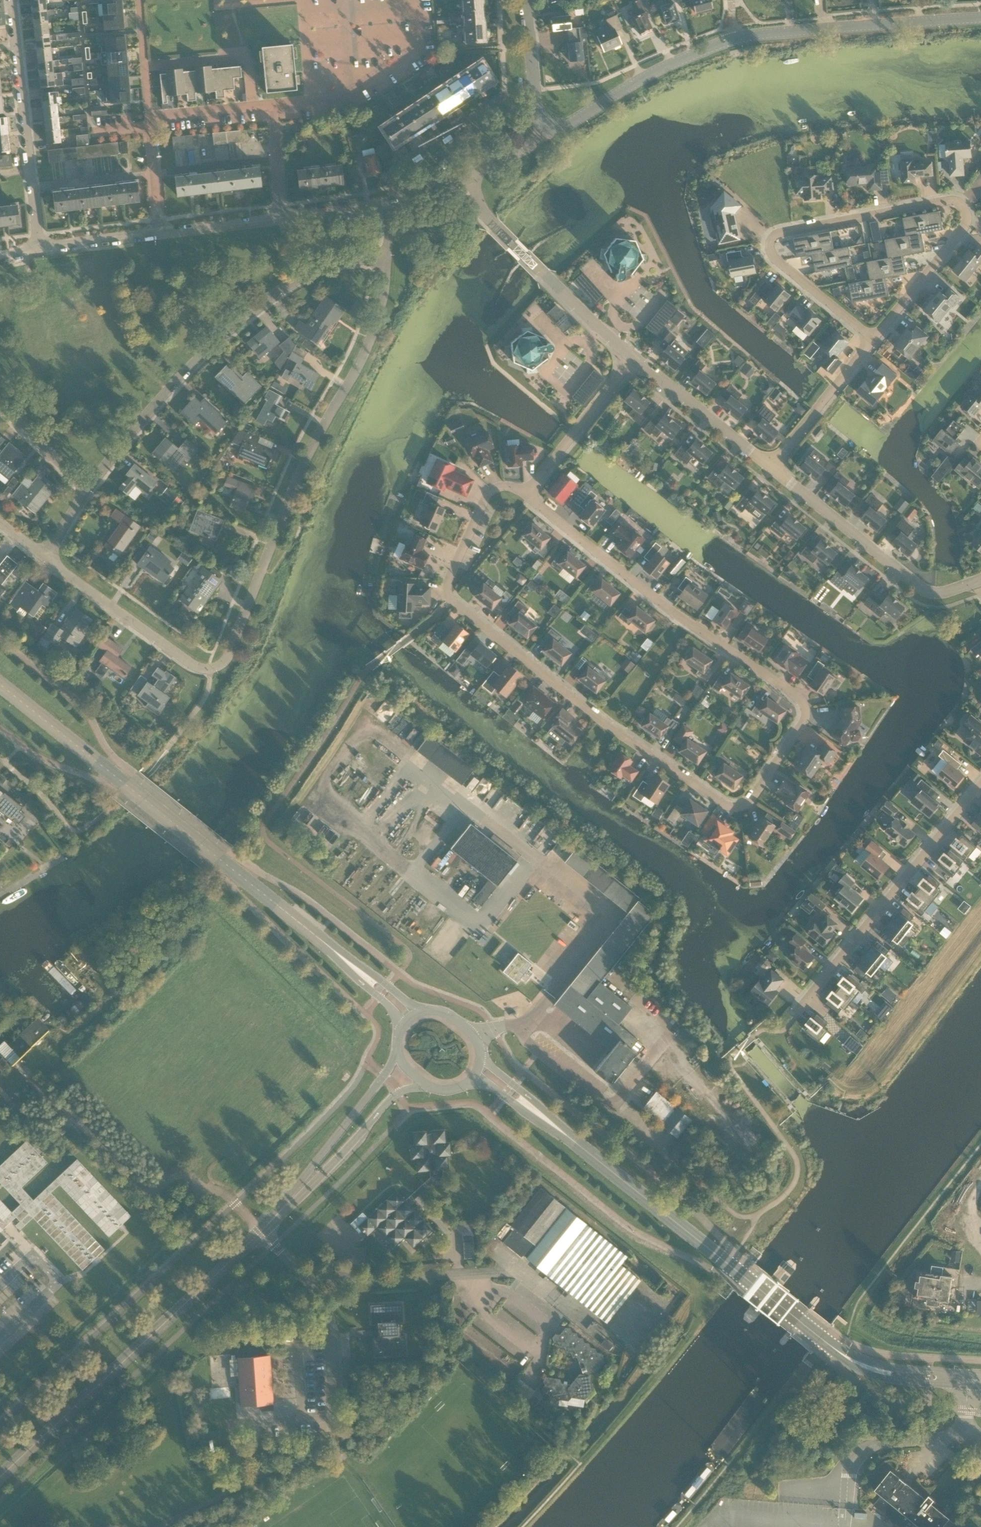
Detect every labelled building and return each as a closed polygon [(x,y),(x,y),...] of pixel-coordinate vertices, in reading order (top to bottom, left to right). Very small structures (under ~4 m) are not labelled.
[(46,10),(46,3),(48,3),(48,0),(31,0),(33,12),(47,11),(46,10)] [(462,12),(485,10),(484,7),(488,6),(488,0),(461,0),(462,12)] [(645,12),(639,0),(638,0),(632,3),(638,16),(632,18),(640,34),(641,33),(642,35),(651,31),(650,29),(652,28),(647,19),(648,18),(645,12)] [(667,5),(661,7),(664,17),(663,18),(664,23),(666,23),(667,24),(680,20),(674,3),(681,1),(681,0),(665,0),(667,5)] [(695,13),(713,8),(710,0),(692,0),(695,13)] [(122,2),(103,4),(104,16),(123,15),(122,2)] [(34,25),(48,23),(47,16),(56,15),(55,9),(46,10),(47,11),(33,12),(34,25)] [(485,28),(485,24),(486,23),(489,22),(489,14),(485,14),(485,10),(462,12),(464,43),(466,43),(487,42),(486,38),(490,38),(490,29),(487,28),(485,28)] [(124,28),(123,15),(104,16),(99,17),(100,23),(104,23),(105,29),(124,28)] [(614,47),(614,48),(621,45),(620,44),(621,43),(616,31),(623,28),(617,15),(606,20),(611,31),(598,37),(604,51),(614,47)] [(571,29),(570,16),(552,18),(553,31),(568,29),(568,31),(567,31),(568,37),(580,36),(580,34),(586,34),(585,27),(571,29)] [(49,36),(49,35),(48,28),(51,28),(51,23),(48,23),(34,25),(35,37),(49,36)] [(581,42),(587,42),(586,34),(580,34),(580,36),(568,37),(568,42),(569,42),(569,43),(565,44),(566,52),(569,52),(570,61),(583,60),(581,42)] [(51,48),(50,41),(53,41),(52,35),(49,35),(49,36),(35,37),(37,50),(51,48)] [(107,52),(126,50),(125,38),(106,39),(106,46),(102,46),(102,52),(107,52)] [(297,90),(292,44),(262,47),(266,93),(297,90)] [(52,61),(51,53),(54,53),(54,48),(51,48),(37,50),(38,63),(52,61)] [(126,50),(107,52),(108,65),(127,63),(126,50)] [(458,57),(462,63),(467,59),(463,53),(458,57)] [(445,60),(449,66),(454,62),(451,56),(445,60)] [(52,61),(38,63),(40,75),(54,73),(53,66),(59,65),(59,60),(52,61)] [(127,63),(108,65),(109,77),(128,76),(127,63)] [(488,88),(495,84),(493,81),(482,64),(458,80),(470,100),(477,96),(475,93),(478,91),(478,88),(482,86),(484,87),(486,85),(488,88)] [(233,79),(243,78),(242,66),(218,69),(221,98),(225,98),(224,91),(235,90),(233,79)] [(216,99),(221,98),(218,69),(203,70),(206,93),(216,92),(216,99)] [(196,93),(206,93),(203,70),(189,71),(192,101),(196,101),(196,93)] [(188,102),(192,101),(189,71),(175,73),(177,95),(187,94),(188,102)] [(427,77),(424,72),(419,76),(423,80),(427,77)] [(41,88),(55,86),(54,79),(57,78),(56,73),(54,73),(40,75),(41,88)] [(167,96),(177,95),(175,73),(160,74),(163,104),(168,103),(167,96)] [(128,76),(109,77),(110,90),(129,88),(128,76)] [(72,79),(72,86),(84,85),(83,78),(72,79)] [(413,83),(417,89),(423,85),(419,80),(413,83)] [(464,104),(470,100),(458,80),(433,97),(446,116),(453,112),(451,109),(454,107),(454,104),(457,102),(459,103),(462,102),(464,104)] [(129,88),(110,90),(103,90),(105,103),(111,102),(111,103),(130,101),(129,88)] [(57,104),(56,97),(59,97),(58,92),(42,93),(43,106),(57,105),(57,104)] [(387,96),(393,105),(399,101),(393,92),(387,96)] [(439,121),(446,116),(433,97),(408,113),(421,132),(428,128),(426,125),(429,123),(428,121),(432,119),(434,120),(437,118),(439,121)] [(58,117),(58,110),(60,109),(60,104),(57,104),(57,105),(43,106),(44,119),(58,117)] [(107,115),(107,110),(97,111),(97,106),(91,107),(92,116),(107,115)] [(414,137),(421,132),(408,113),(384,129),(395,146),(395,145),(397,148),(403,144),(401,141),(404,139),(404,137),(408,135),(410,136),(412,134),(414,137)] [(46,131),(60,130),(60,129),(59,122),(66,122),(65,116),(58,117),(44,119),(46,131)] [(7,117),(0,118),(0,153),(11,152),(7,117)] [(307,122),(308,134),(320,133),(319,121),(307,122)] [(307,130),(306,122),(295,123),(295,131),(307,130)] [(47,144),(61,143),(60,135),(63,135),(63,129),(60,129),(60,130),(46,131),(47,144)] [(361,150),(356,129),(346,132),(351,153),(361,150)] [(235,143),(241,142),(240,130),(233,131),(235,143)] [(221,144),(228,143),(227,131),(220,132),(221,144)] [(228,143),(235,143),(233,131),(227,131),(228,143)] [(214,145),(221,144),(220,132),(213,133),(214,145)] [(306,132),(295,133),(296,141),(307,140),(306,132)] [(90,145),(88,134),(76,135),(78,146),(90,145)] [(174,149),(180,148),(179,136),(172,137),(174,149)] [(128,153),(127,141),(120,142),(121,154),(128,153)] [(112,155),(119,154),(118,142),(111,143),(112,155)] [(962,157),(971,157),(970,142),(946,143),(947,146),(939,146),(940,158),(947,157),(948,158),(950,158),(951,176),(964,175),(963,160),(962,160),(962,157)] [(105,156),(112,155),(111,143),(104,144),(105,156)] [(91,158),(98,157),(97,144),(90,145),(91,158)] [(98,157),(105,156),(104,144),(97,144),(98,157)] [(84,158),(91,158),(90,145),(83,146),(84,158)] [(77,159),(84,158),(83,146),(76,147),(77,159)] [(70,160),(77,159),(76,147),(69,148),(70,160)] [(375,153),(374,147),(362,151),(363,156),(368,175),(381,171),(376,153),(375,153)] [(63,161),(70,160),(69,148),(62,149),(63,161)] [(49,163),(56,162),(55,149),(48,150),(49,163)] [(56,162),(63,161),(62,149),(55,149),(56,162)] [(6,167),(13,166),(11,155),(4,155),(6,167)] [(932,163),(914,164),(914,159),(902,160),(902,162),(900,162),(899,164),(899,169),(901,170),(902,170),(903,184),(916,183),(915,177),(933,175),(932,163)] [(336,166),(336,163),(325,164),(325,167),(328,186),(343,184),(341,165),(336,166)] [(233,189),(245,188),(261,186),(259,164),(237,166),(237,169),(231,170),(233,189)] [(319,168),(319,165),(297,167),(300,189),(328,186),(325,167),(319,168)] [(872,173),(872,166),(847,168),(849,185),(864,184),(865,184),(870,184),(870,190),(882,189),(881,172),(872,173)] [(225,171),(224,168),(209,170),(210,173),(203,174),(206,193),(233,189),(231,170),(225,171)] [(197,175),(196,172),(175,174),(178,196),(206,193),(203,174),(197,175)] [(820,179),(820,175),(803,177),(804,179),(795,179),(796,195),(805,194),(805,201),(821,199),(821,193),(824,192),(824,193),(833,193),(832,178),(820,179)] [(112,204),(123,203),(139,201),(137,179),(115,182),(116,185),(109,185),(112,204)] [(103,186),(102,183),(88,185),(88,188),(82,189),(84,208),(112,204),(109,185),(103,186)] [(75,190),(75,187),(53,189),(56,211),(84,208),(82,189),(75,190)] [(717,232),(720,243),(740,239),(735,220),(734,219),(733,215),(740,206),(725,193),(712,208),(713,213),(711,216),(714,230),(717,232)] [(5,226),(19,224),(16,202),(0,204),(0,226),(5,226)] [(922,234),(943,230),(940,211),(903,218),(907,236),(922,234)] [(834,250),(831,232),(794,239),(798,258),(813,255),(813,254),(834,250)] [(925,252),(922,234),(907,236),(885,240),(889,258),(904,255),(904,256),(925,252)] [(630,275),(635,269),(639,264),(640,254),(635,240),(615,238),(606,249),(605,259),(610,272),(617,273),(616,275),(616,278),(617,280),(619,281),(622,280),(624,279),(625,276),(624,274),(630,275)] [(979,246),(973,253),(970,250),(954,271),(966,281),(980,262),(980,247),(979,246)] [(816,273),(853,266),(849,247),(834,250),(813,254),(813,255),(816,273)] [(753,257),(745,258),(742,257),(741,251),(727,253),(728,261),(730,261),(733,277),(756,273),(753,257)] [(907,274),(904,256),(904,255),(889,258),(867,262),(871,280),(886,277),(886,278),(907,274)] [(847,267),(849,280),(856,279),(853,266),(847,267)] [(580,288),(590,280),(583,273),(573,281),(580,288)] [(890,296),(886,278),(886,277),(871,280),(849,284),(853,303),(890,296)] [(584,293),(594,284),(590,280),(580,288),(584,293)] [(770,288),(764,283),(750,301),(756,306),(762,298),(766,301),(765,301),(778,312),(791,295),(779,285),(773,292),(770,289),(770,288)] [(588,298),(598,289),(594,284),(584,293),(588,298)] [(841,294),(840,287),(833,289),(835,296),(841,294)] [(595,305),(604,296),(598,289),(588,298),(595,305)] [(961,298),(950,289),(945,295),(940,292),(934,299),(935,300),(932,304),(930,303),(924,310),(931,316),(932,318),(937,323),(939,322),(943,317),(943,315),(950,306),(953,308),(961,298)] [(306,326),(300,322),(295,328),(317,344),(336,316),(339,318),(345,310),(329,299),(323,306),(320,304),(311,318),(312,318),(306,326)] [(523,317),(532,324),(546,308),(537,300),(523,317)] [(671,316),(677,308),(667,300),(661,308),(671,316)] [(551,318),(561,310),(556,305),(546,314),(551,318)] [(807,313),(797,306),(789,316),(798,323),(797,325),(809,335),(817,325),(818,326),(819,325),(818,324),(821,320),(809,310),(807,313)] [(666,323),(671,316),(661,308),(655,315),(666,323)] [(555,323),(565,314),(561,310),(551,318),(555,323)] [(670,320),(676,326),(684,316),(678,310),(670,320)] [(559,328),(569,319),(565,314),(555,323),(559,328)] [(662,328),(666,323),(655,315),(652,320),(662,328)] [(564,333),(573,324),(569,319),(559,328),(564,333)] [(656,336),(662,328),(652,320),(645,327),(656,336)] [(774,328),(779,332),(783,327),(778,323),(774,328)] [(266,327),(247,343),(256,353),(260,358),(266,353),(279,342),(267,327),(266,327)] [(922,341),(923,343),(929,336),(919,328),(914,334),(908,329),(903,336),(904,337),(896,348),(908,358),(922,341)] [(714,335),(707,329),(696,342),(703,348),(714,335)] [(546,344),(545,338),(532,332),(522,334),(510,342),(513,362),(526,368),(536,366),(547,358),(547,351),(549,352),(551,351),(553,349),(553,347),(552,345),(550,343),(548,343),(546,344)] [(822,366),(832,374),(842,361),(837,357),(848,342),(836,332),(822,349),(829,354),(829,357),(822,366)] [(675,337),(670,333),(659,346),(665,350),(659,357),(663,360),(667,364),(668,363),(676,371),(682,364),(680,362),(683,358),(668,346),(675,337)] [(287,342),(286,341),(279,346),(283,352),(288,357),(288,358),(292,352),(295,346),(295,345),(291,339),(287,342)] [(301,344),(310,351),(314,345),(305,339),(301,344)] [(814,341),(809,347),(816,352),(820,347),(814,341)] [(320,374),(300,364),(303,358),(306,353),(295,346),(292,352),(288,358),(297,362),(291,372),(285,369),(281,377),(287,380),(290,375),(303,382),(302,385),(311,390),(320,374)] [(704,365),(699,361),(690,371),(696,375),(690,382),(694,385),(698,389),(699,388),(708,396),(713,389),(711,387),(714,383),(699,371),(704,365)] [(242,378),(228,364),(216,377),(238,397),(244,403),(260,386),(256,382),(246,373),(242,378)] [(746,364),(740,371),(749,378),(755,371),(746,364)] [(887,386),(888,387),(897,376),(883,364),(874,375),(875,376),(870,382),(867,380),(857,392),(874,406),(884,393),(882,392),(887,386)] [(920,375),(914,371),(910,367),(905,372),(915,381),(920,375)] [(600,383),(604,378),(594,370),(590,375),(600,383)] [(594,390),(600,383),(590,375),(584,382),(594,390)] [(278,390),(281,385),(274,381),(271,386),(278,390)] [(588,397),(594,390),(584,382),(578,389),(588,397)] [(741,395),(730,386),(722,396),(727,400),(722,407),(725,410),(730,414),(739,421),(744,414),(742,412),(745,408),(736,401),(741,395)] [(976,392),(977,392),(973,397),(971,395),(961,407),(974,417),(980,408),(980,386),(976,392)] [(640,395),(631,388),(626,395),(628,397),(624,400),(634,408),(629,414),(640,423),(648,413),(643,409),(648,402),(644,399),(645,399),(640,395)] [(582,405),(588,397),(578,389),(572,397),(582,405)] [(770,397),(777,402),(783,394),(776,389),(770,397)] [(281,396),(269,390),(264,399),(267,400),(256,420),(263,424),(267,418),(272,421),(275,415),(279,417),(280,418),(284,420),(289,411),(276,405),(281,396)] [(201,401),(195,397),(181,413),(194,425),(200,419),(216,434),(228,421),(204,399),(201,401)] [(775,415),(763,406),(753,419),(759,423),(753,430),(757,433),(761,437),(762,436),(771,444),(776,437),(774,435),(777,431),(768,424),(775,415)] [(668,418),(664,415),(659,422),(653,417),(644,429),(649,434),(651,432),(656,436),(661,430),(671,438),(674,434),(676,436),(681,429),(673,422),(673,421),(668,418)] [(454,432),(468,425),(465,418),(451,425),(454,432)] [(933,440),(951,454),(960,443),(956,440),(965,429),(954,420),(945,431),(942,429),(933,440)] [(697,437),(702,431),(697,427),(692,432),(697,437)] [(277,461),(281,452),(256,442),(259,436),(240,428),(232,441),(242,445),(238,455),(268,468),(271,459),(277,461)] [(493,447),(487,432),(466,440),(472,455),(474,454),(479,466),(492,461),(487,449),(493,447)] [(445,439),(448,445),(455,442),(452,436),(445,439)] [(9,443),(6,440),(1,437),(0,438),(0,454),(0,473),(8,479),(26,457),(9,443)] [(187,440),(179,449),(166,438),(153,454),(173,471),(184,458),(187,461),(197,449),(187,440)] [(699,443),(695,440),(690,447),(684,442),(675,454),(686,463),(693,455),(702,463),(705,459),(707,461),(713,454),(704,447),(704,446),(700,443),(699,443)] [(277,448),(292,455),(294,449),(280,442),(277,448)] [(532,446),(521,447),(521,445),(506,446),(508,466),(522,465),(522,460),(533,459),(532,446)] [(837,454),(842,459),(847,452),(842,448),(837,454)] [(932,476),(939,482),(956,461),(948,455),(932,476)] [(823,458),(818,464),(808,456),(805,460),(803,459),(797,466),(806,473),(810,477),(811,476),(815,479),(820,473),(826,477),(834,467),(823,458)] [(974,458),(970,463),(964,458),(955,470),(966,478),(967,476),(980,487),(980,486),(980,465),(980,464),(974,458)] [(454,467),(438,459),(427,483),(443,490),(445,486),(466,496),(473,480),(452,471),(454,467)] [(656,471),(658,463),(651,462),(649,470),(656,471)] [(207,467),(212,471),(215,466),(211,463),(207,467)] [(135,485),(147,495),(157,482),(134,465),(130,470),(134,473),(125,484),(123,483),(122,484),(124,485),(121,489),(128,495),(135,485)] [(730,468),(727,465),(721,472),(716,467),(708,478),(719,487),(724,480),(733,488),(736,484),(738,486),(744,479),(735,472),(735,471),(731,468),(730,468)] [(837,500),(846,507),(852,500),(850,499),(853,495),(843,487),(848,481),(837,472),(829,482),(834,487),(829,493),(833,496),(832,497),(837,501),(837,500)] [(12,495),(35,513),(56,487),(39,474),(27,489),(21,484),(12,495)] [(579,488),(576,485),(576,484),(563,474),(548,492),(561,503),(567,495),(571,498),(569,500),(577,507),(582,501),(590,491),(590,490),(583,484),(579,488)] [(250,496),(251,497),(255,486),(227,476),(224,484),(236,489),(230,505),(244,511),(250,496)] [(13,477),(7,485),(13,489),(19,481),(13,477)] [(178,496),(167,488),(161,495),(172,503),(178,496)] [(590,491),(582,501),(587,506),(578,517),(591,527),(605,510),(592,500),(596,495),(590,491)] [(761,494),(758,491),(752,497),(747,493),(735,507),(742,512),(745,508),(750,512),(755,506),(764,513),(767,509),(769,511),(775,504),(766,497),(762,493),(761,494)] [(439,497),(427,492),(422,503),(428,506),(420,523),(435,530),(444,509),(435,505),(439,497)] [(869,525),(878,532),(883,525),(881,524),(884,520),(875,512),(882,503),(871,494),(860,507),(866,512),(860,518),(864,521),(864,522),(868,525),(869,525)] [(900,498),(893,507),(901,513),(908,504),(900,498)] [(903,515),(910,521),(918,512),(910,506),(903,515)] [(625,514),(630,517),(635,511),(630,507),(625,514)] [(119,555),(140,526),(115,509),(111,515),(122,523),(112,538),(112,537),(106,546),(113,551),(109,556),(114,560),(118,555),(119,555)] [(216,540),(222,525),(210,521),(212,515),(197,509),(195,515),(189,530),(216,540)] [(722,520),(719,511),(712,513),(714,522),(722,520)] [(793,518),(792,519),(789,516),(783,522),(778,518),(770,528),(781,537),(786,531),(796,538),(799,535),(801,536),(806,529),(797,522),(798,522),(793,518)] [(900,550),(909,557),(914,550),(912,549),(915,545),(906,537),(913,528),(902,519),(891,532),(897,537),(892,543),(895,546),(895,547),(900,550)] [(532,524),(531,525),(529,524),(525,529),(527,531),(523,535),(536,545),(533,549),(543,557),(550,548),(544,543),(549,537),(532,524)] [(630,531),(621,524),(611,535),(621,543),(617,548),(629,558),(644,539),(632,529),(630,531)] [(152,530),(147,537),(153,541),(158,535),(152,530)] [(980,550),(980,530),(978,530),(976,531),(975,534),(975,536),(977,538),(973,544),(980,550)] [(421,551),(426,540),(414,534),(409,545),(406,544),(405,545),(399,542),(393,555),(400,558),(399,559),(403,560),(404,562),(407,563),(408,562),(423,569),(429,554),(421,551)] [(824,543),(824,544),(820,541),(815,547),(809,543),(801,553),(812,562),(817,556),(827,564),(830,560),(832,561),(837,554),(828,547),(829,547),(824,543)] [(643,568),(656,579),(669,563),(656,553),(661,547),(655,542),(646,553),(652,557),(643,568)] [(141,546),(133,557),(139,562),(148,550),(141,546)] [(169,575),(170,575),(175,568),(166,562),(168,559),(150,546),(148,550),(139,562),(138,564),(164,582),(169,575)] [(183,552),(178,559),(187,565),(192,559),(183,552)] [(584,566),(567,552),(563,558),(558,554),(551,564),(560,571),(564,567),(575,577),(584,566)] [(6,589),(1,585),(18,564),(7,556),(0,564),(0,597),(6,589)] [(512,562),(519,567),(523,562),(516,557),(512,562)] [(202,564),(197,560),(192,566),(195,568),(199,568),(202,564)] [(524,562),(519,568),(532,579),(537,572),(536,571),(542,564),(537,560),(531,567),(524,562)] [(679,572),(672,566),(668,570),(675,576),(679,572)] [(855,569),(851,566),(846,572),(840,568),(830,581),(841,590),(848,581),(858,589),(861,585),(863,586),(868,579),(859,572),(860,572),(855,568),(855,569)] [(203,567),(180,599),(195,610),(202,601),(200,600),(204,595),(207,597),(216,585),(214,583),(218,578),(219,579),(222,574),(213,567),(209,572),(203,567)] [(539,572),(533,579),(538,584),(544,576),(539,572)] [(517,581),(522,585),(527,580),(519,573),(516,577),(517,581)] [(692,581),(686,577),(677,588),(683,592),(680,596),(696,609),(706,595),(690,583),(692,581)] [(495,584),(488,579),(480,589),(478,587),(474,592),(476,594),(475,595),(491,608),(496,603),(503,608),(513,596),(506,590),(500,597),(491,590),(495,584)] [(538,586),(530,580),(527,585),(534,591),(538,586)] [(618,593),(602,580),(597,585),(593,582),(585,591),(590,595),(593,591),(610,604),(618,593)] [(38,591),(25,582),(9,604),(17,610),(20,606),(34,616),(42,605),(48,609),(53,602),(51,601),(57,593),(44,584),(38,591)] [(415,585),(399,584),(398,585),(396,585),(395,594),(398,594),(397,610),(400,610),(400,617),(411,618),(411,611),(414,611),(414,605),(421,606),(421,603),(429,604),(430,587),(415,586),(415,585)] [(888,595),(882,602),(871,593),(863,603),(880,617),(885,610),(895,618),(898,614),(900,616),(905,609),(896,602),(897,601),(892,598),(888,595)] [(753,605),(744,599),(737,609),(746,615),(753,605)] [(514,618),(510,623),(527,637),(535,626),(523,616),(529,609),(518,600),(508,613),(514,618)] [(732,618),(734,619),(738,612),(725,603),(713,620),(712,619),(712,620),(725,629),(732,618)] [(558,604),(552,612),(559,616),(564,608),(558,604)] [(653,620),(636,607),(632,613),(625,607),(618,617),(629,625),(632,621),(645,631),(648,627),(650,628),(654,623),(652,621),(653,620)] [(43,636),(38,642),(46,648),(51,641),(55,645),(61,636),(75,646),(75,645),(77,647),(85,635),(83,634),(93,620),(76,608),(61,630),(52,623),(43,636)] [(579,617),(585,622),(592,613),(585,608),(579,617)] [(753,626),(747,622),(738,635),(744,639),(743,640),(759,651),(766,640),(751,629),(753,626)] [(451,632),(442,624),(431,638),(440,645),(443,642),(455,651),(468,634),(457,624),(451,632)] [(39,630),(44,634),(47,628),(42,625),(39,630)] [(408,629),(403,625),(399,630),(404,634),(408,629)] [(549,645),(544,651),(561,664),(570,653),(557,643),(562,637),(551,629),(542,640),(549,645)] [(597,635),(592,631),(587,637),(592,642),(597,635)] [(123,649),(105,637),(99,646),(107,652),(100,661),(102,662),(95,672),(103,677),(110,667),(124,677),(126,675),(126,676),(128,674),(127,673),(131,667),(117,657),(123,649)] [(645,646),(651,650),(658,642),(652,637),(645,646)] [(972,649),(978,656),(980,654),(980,642),(972,649)] [(471,654),(486,666),(495,655),(480,643),(471,654)] [(797,652),(784,643),(773,660),(785,669),(787,665),(799,673),(807,661),(796,653),(797,652)] [(692,650),(690,648),(686,654),(688,655),(685,660),(698,669),(696,673),(707,681),(713,671),(707,666),(711,660),(693,648),(692,650)] [(819,659),(825,663),(829,657),(821,651),(820,654),(822,655),(819,659)] [(631,658),(637,662),(641,656),(636,652),(631,658)] [(635,665),(626,658),(620,666),(628,673),(635,665)] [(579,678),(596,692),(604,681),(604,680),(607,675),(601,670),(597,675),(592,671),(595,667),(586,660),(579,669),(583,673),(579,678)] [(829,686),(835,690),(840,682),(821,669),(824,665),(818,660),(810,672),(815,676),(809,685),(823,695),(829,686)] [(448,672),(452,675),(456,675),(461,668),(455,663),(448,672)] [(522,676),(509,666),(497,680),(490,674),(482,685),(491,693),(496,687),(506,696),(522,676)] [(139,695),(149,702),(146,706),(159,715),(166,705),(164,704),(169,697),(164,693),(176,677),(167,671),(165,673),(158,668),(153,675),(160,680),(155,687),(148,682),(139,695)] [(748,686),(730,674),(726,679),(720,675),(712,687),(719,691),(723,685),(740,697),(743,692),(745,694),(749,688),(747,687),(748,686)] [(693,696),(700,700),(708,689),(700,684),(693,696)] [(525,706),(532,711),(528,716),(537,723),(542,716),(552,704),(537,692),(538,690),(533,686),(525,696),(530,700),(525,706)] [(784,710),(767,698),(763,704),(758,701),(751,711),(760,717),(763,713),(776,722),(780,717),(782,718),(786,713),(784,712),(784,710)] [(860,722),(858,706),(841,708),(842,718),(830,735),(842,743),(846,736),(852,740),(856,739),(859,735),(858,731),(855,729),(860,722)] [(573,717),(562,709),(554,719),(557,722),(553,727),(558,731),(556,733),(571,744),(581,731),(569,722),(573,717)] [(642,724),(642,726),(659,738),(663,732),(670,736),(679,723),(672,718),(671,720),(667,717),(663,723),(649,714),(646,719),(644,718),(640,723),(642,724)] [(972,715),(963,726),(971,732),(964,741),(980,754),(979,757),(980,755),(980,723),(972,715)] [(726,721),(722,729),(730,734),(735,726),(726,721)] [(683,724),(673,738),(683,745),(679,751),(697,763),(705,751),(691,742),(694,738),(690,736),(694,731),(683,724)] [(419,732),(414,728),(406,738),(411,742),(419,732)] [(428,735),(423,731),(411,746),(417,750),(428,735)] [(417,750),(429,760),(441,744),(429,734),(417,750)] [(934,745),(940,749),(944,744),(938,739),(934,745)] [(743,745),(749,748),(752,744),(746,740),(743,745)] [(817,752),(807,745),(801,753),(803,754),(795,767),(810,777),(822,759),(828,764),(836,752),(823,744),(817,752)] [(942,758),(932,770),(938,775),(938,776),(954,788),(965,775),(957,770),(953,767),(958,761),(944,750),(939,756),(942,758)] [(632,761),(619,753),(608,770),(621,778),(622,776),(631,781),(638,771),(629,765),(632,761)] [(730,762),(719,755),(713,765),(719,770),(715,775),(733,787),(734,786),(736,787),(740,782),(738,781),(741,776),(727,767),(730,762)] [(473,768),(462,759),(450,775),(461,784),(473,768)] [(916,772),(912,777),(917,781),(921,776),(916,772)] [(645,795),(656,802),(668,785),(654,776),(646,788),(640,784),(632,795),(641,801),(645,795)] [(795,785),(785,778),(776,792),(786,799),(783,802),(797,811),(810,793),(796,784),(795,785)] [(913,802),(929,816),(940,803),(928,794),(933,788),(922,779),(917,785),(923,790),(913,802)] [(0,790),(0,807),(14,819),(14,818),(19,823),(25,816),(20,812),(23,807),(16,801),(5,792),(4,793),(0,790)] [(16,801),(23,807),(30,798),(23,792),(16,801)] [(707,811),(689,799),(683,809),(676,804),(667,818),(674,823),(680,814),(697,825),(707,811)] [(899,810),(888,800),(881,808),(893,818),(899,810)] [(533,838),(538,841),(550,824),(526,807),(518,818),(529,826),(524,833),(532,839),(533,838)] [(652,814),(659,819),(662,813),(655,808),(652,814)] [(804,818),(796,812),(788,824),(796,830),(804,818)] [(971,825),(980,833),(980,813),(979,815),(977,813),(974,818),(975,820),(971,825)] [(720,849),(726,853),(736,839),(729,835),(731,832),(718,822),(719,820),(712,816),(703,830),(709,834),(705,839),(719,849),(720,850),(720,849)] [(774,826),(761,817),(756,824),(758,825),(749,838),(761,845),(774,826)] [(886,831),(905,846),(915,834),(896,819),(886,831)] [(776,830),(790,839),(795,831),(781,822),(776,830)] [(450,849),(497,886),(517,861),(470,824),(450,849)] [(693,847),(701,835),(693,830),(685,842),(693,847)] [(976,847),(972,843),(973,843),(967,838),(967,839),(963,836),(959,840),(957,839),(953,844),(955,846),(951,850),(964,861),(964,860),(967,856),(969,857),(970,857),(974,861),(980,852),(980,851),(976,847)] [(862,866),(878,879),(889,866),(878,857),(883,850),(872,841),(866,848),(872,854),(862,866)] [(639,902),(641,899),(577,848),(565,862),(629,913),(639,902)] [(964,861),(951,850),(947,855),(945,854),(941,859),(943,860),(939,865),(943,868),(942,869),(948,874),(949,873),(953,876),(960,867),(961,867),(962,867),(960,865),(963,861),(964,861)] [(444,869),(448,860),(440,857),(437,866),(444,869)] [(855,882),(845,875),(839,883),(845,888),(836,898),(852,911),(863,898),(850,888),(855,882)] [(919,890),(935,903),(933,901),(940,892),(941,893),(941,892),(936,888),(940,884),(941,884),(930,875),(929,876),(930,876),(926,880),(925,879),(920,884),(922,886),(919,890)] [(935,903),(919,890),(915,894),(913,893),(909,898),(911,900),(907,904),(907,903),(906,904),(917,913),(918,912),(922,916),(926,911),(925,910),(932,901),(935,903)] [(805,901),(820,914),(827,905),(812,893),(805,901)] [(629,913),(570,986),(587,999),(600,982),(629,946),(655,915),(639,902),(629,913)] [(915,917),(904,908),(900,913),(898,912),(894,917),(896,918),(892,923),(911,938),(915,933),(910,929),(914,924),(910,921),(914,917),(915,917)] [(832,929),(833,930),(837,924),(828,916),(822,924),(818,921),(809,933),(824,946),(834,934),(830,931),(832,929)] [(911,938),(892,923),(889,927),(887,925),(883,930),(885,932),(881,937),(894,948),(894,947),(898,943),(903,947),(911,938)] [(782,930),(787,934),(791,929),(786,925),(782,930)] [(940,933),(946,939),(950,934),(944,929),(940,933)] [(805,970),(815,957),(802,947),(806,941),(797,933),(789,943),(795,949),(789,957),(793,960),(792,962),(798,967),(799,965),(805,970)] [(866,955),(880,966),(887,957),(886,955),(889,951),(890,951),(878,941),(873,946),(871,945),(867,949),(869,951),(866,955)] [(525,982),(533,973),(528,969),(532,964),(518,953),(503,972),(517,983),(521,978),(525,982)] [(872,976),(880,966),(866,955),(862,960),(860,958),(857,963),(858,964),(854,970),(865,978),(868,973),(872,976)] [(750,992),(767,1006),(779,992),(775,990),(784,980),(772,970),(764,980),(761,978),(750,992)] [(839,989),(855,1002),(855,1001),(853,1000),(860,991),(862,993),(866,988),(867,988),(850,974),(850,975),(847,979),(845,978),(840,983),(842,984),(839,989)] [(570,986),(569,985),(554,1005),(611,1050),(594,1071),(611,1084),(636,1052),(631,1048),(638,1040),(618,1024),(631,1007),(600,982),(587,999),(570,986)] [(892,1002),(898,994),(887,987),(882,994),(892,1002)] [(855,1002),(839,989),(835,993),(833,991),(829,997),(830,998),(827,1003),(839,1013),(840,1013),(839,1012),(843,1008),(846,1010),(845,1009),(852,1000),(855,1002)] [(828,1023),(817,1014),(817,1015),(814,1019),(812,1018),(808,1023),(810,1025),(806,1029),(810,1033),(809,1034),(815,1038),(816,1037),(820,1041),(827,1031),(828,1032),(829,1031),(824,1028),(827,1023),(828,1024),(828,1023)] [(49,1030),(38,1018),(9,1046),(4,1041),(0,1045),(0,1051),(13,1064),(49,1030)] [(685,1039),(692,1029),(687,1026),(681,1036),(685,1039)] [(857,1034),(862,1038),(866,1033),(861,1029),(857,1034)] [(844,1044),(852,1050),(859,1042),(851,1035),(844,1044)] [(2,1071),(9,1064),(2,1057),(0,1059),(0,1069),(2,1071)] [(677,1138),(684,1130),(692,1119),(656,1091),(644,1107),(664,1123),(662,1125),(677,1138)] [(237,1122),(244,1114),(236,1107),(229,1115),(237,1122)] [(418,1188),(421,1192),(433,1181),(436,1184),(443,1183),(442,1169),(448,1168),(447,1155),(451,1155),(450,1141),(446,1141),(445,1128),(431,1130),(431,1133),(427,1133),(426,1130),(413,1131),(414,1145),(410,1145),(411,1159),(415,1158),(416,1171),(430,1170),(430,1177),(418,1188)] [(16,1216),(20,1221),(16,1225),(20,1229),(33,1216),(82,1269),(104,1249),(50,1192),(59,1183),(109,1236),(130,1216),(77,1159),(33,1200),(21,1187),(47,1162),(26,1140),(0,1165),(0,1182),(20,1203),(12,1212),(0,1199),(0,1231),(16,1216)] [(156,1166),(163,1159),(155,1151),(148,1157),(156,1166)] [(627,1257),(587,1224),(541,1187),(511,1226),(507,1222),(497,1234),(501,1238),(512,1226),(514,1228),(503,1242),(502,1242),(521,1257),(523,1255),(607,1323),(641,1280),(621,1264),(627,1257)] [(409,1203),(421,1192),(418,1188),(406,1200),(397,1190),(367,1217),(362,1212),(350,1223),(359,1232),(361,1230),(367,1237),(376,1228),(395,1247),(404,1238),(413,1248),(433,1229),(409,1203)] [(165,1196),(168,1199),(169,1200),(176,1193),(172,1189),(165,1196)] [(475,1258),(474,1241),(473,1235),(463,1236),(464,1258),(475,1258)] [(961,1251),(952,1250),(951,1261),(959,1262),(961,1251)] [(782,1267),(790,1273),(794,1268),(786,1262),(782,1267)] [(942,1275),(943,1267),(933,1265),(932,1273),(918,1271),(915,1297),(928,1298),(928,1304),(938,1305),(939,1300),(949,1301),(953,1276),(942,1275)] [(378,1323),(378,1330),(378,1337),(375,1337),(376,1356),(406,1354),(405,1335),(401,1335),(400,1322),(403,1322),(402,1303),(371,1305),(372,1323),(378,1323)] [(550,1398),(562,1400),(569,1401),(572,1397),(585,1399),(594,1388),(589,1375),(592,1372),(596,1372),(605,1361),(602,1353),(597,1352),(595,1348),(591,1347),(589,1343),(585,1342),(583,1338),(578,1337),(577,1333),(572,1332),(570,1328),(566,1327),(560,1334),(556,1334),(553,1337),(554,1342),(559,1342),(560,1347),(565,1347),(567,1352),(571,1352),(573,1357),(577,1357),(579,1362),(584,1362),(587,1370),(584,1374),(580,1373),(571,1384),(562,1383),(560,1378),(547,1376),(543,1380),(545,1385),(542,1388),(544,1393),(548,1394),(550,1398)] [(601,1344),(609,1350),(612,1346),(604,1340),(601,1344)] [(250,1357),(250,1348),(237,1349),(238,1358),(237,1358),(241,1405),(274,1403),(270,1355),(250,1357)] [(362,1367),(361,1358),(353,1359),(354,1368),(362,1367)] [(531,1397),(526,1404),(533,1409),(538,1403),(531,1397)] [(912,1518),(923,1526),(941,1526),(949,1518),(931,1503),(936,1498),(930,1494),(926,1499),(892,1471),(877,1489),(883,1494),(874,1505),(901,1526),(904,1526),(912,1518)]
